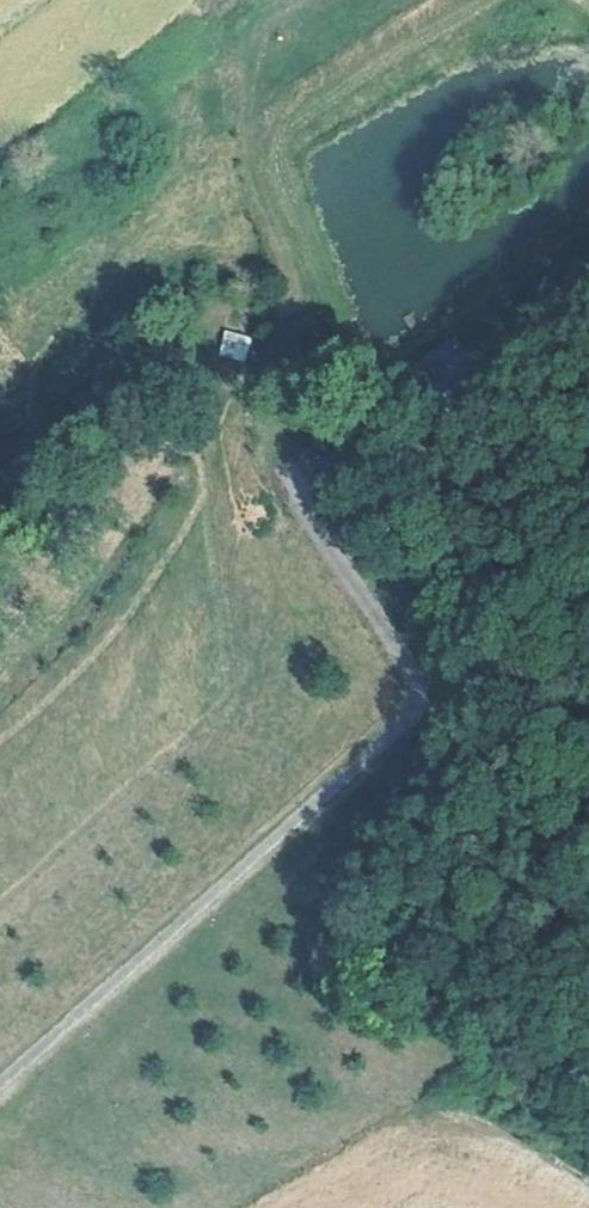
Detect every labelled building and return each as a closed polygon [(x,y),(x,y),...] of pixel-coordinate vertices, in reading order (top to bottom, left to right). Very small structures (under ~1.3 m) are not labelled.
[(247,361),(251,334),(223,330),(219,357),(247,361)] [(457,336),(417,358),(436,393),(476,372),(457,336)]
